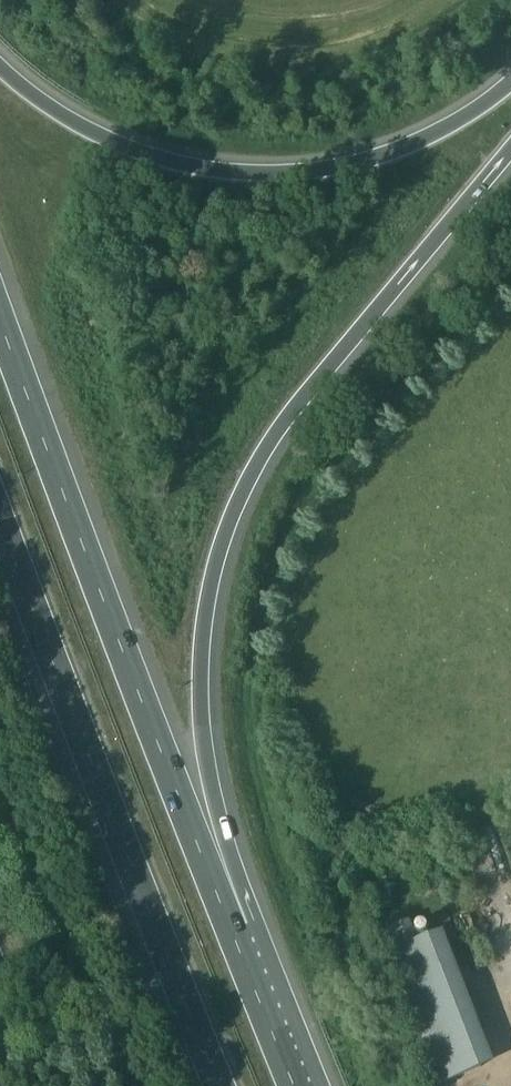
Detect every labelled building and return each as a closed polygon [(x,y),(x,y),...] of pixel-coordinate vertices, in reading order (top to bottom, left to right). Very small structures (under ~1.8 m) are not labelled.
[(435,933),(410,941),(403,920),(378,928),(429,1085),(436,1085),(480,1072),(435,933)]
